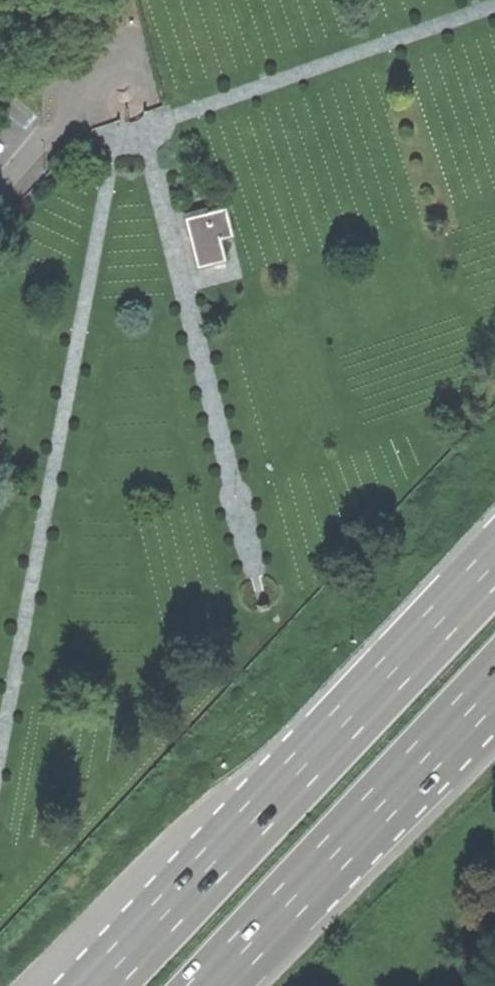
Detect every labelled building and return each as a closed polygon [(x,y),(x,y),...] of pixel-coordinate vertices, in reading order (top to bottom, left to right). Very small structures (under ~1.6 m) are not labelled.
[(225,209),(185,219),(198,268),(226,261),(220,239),(233,236),(225,209)]
